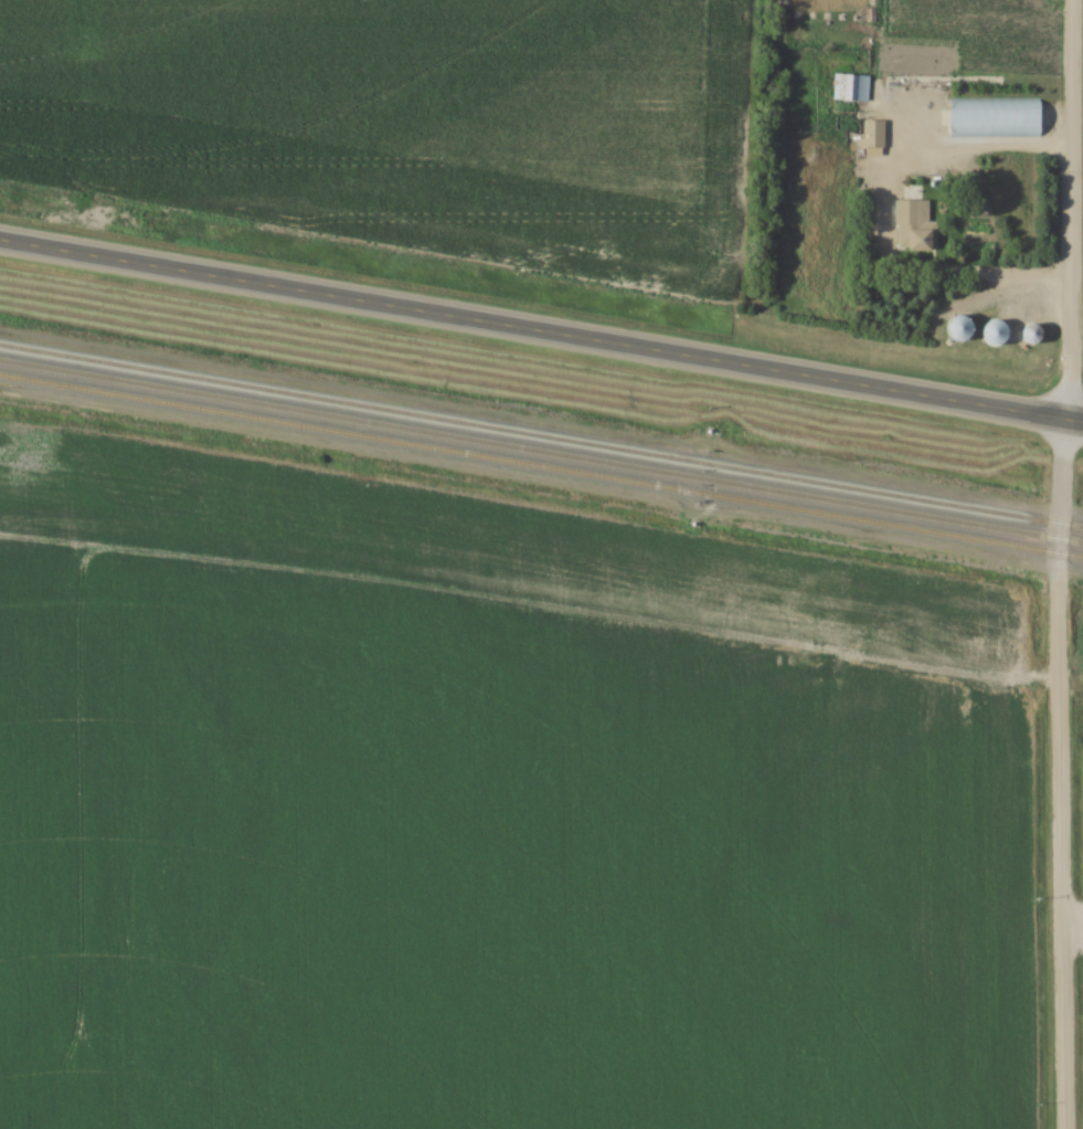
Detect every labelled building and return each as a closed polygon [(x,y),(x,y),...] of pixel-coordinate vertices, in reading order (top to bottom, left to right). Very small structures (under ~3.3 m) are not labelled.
[(834,73),(832,99),(867,102),(869,76),(834,73)] [(951,98),(951,136),(1039,136),(1039,98),(951,98)] [(935,222),(929,222),(929,201),(896,201),(896,252),(935,252),(935,222)] [(950,340),(970,340),(969,317),(950,318),(950,340)] [(994,345),(1006,327),(994,319),(982,337),(994,345)]
